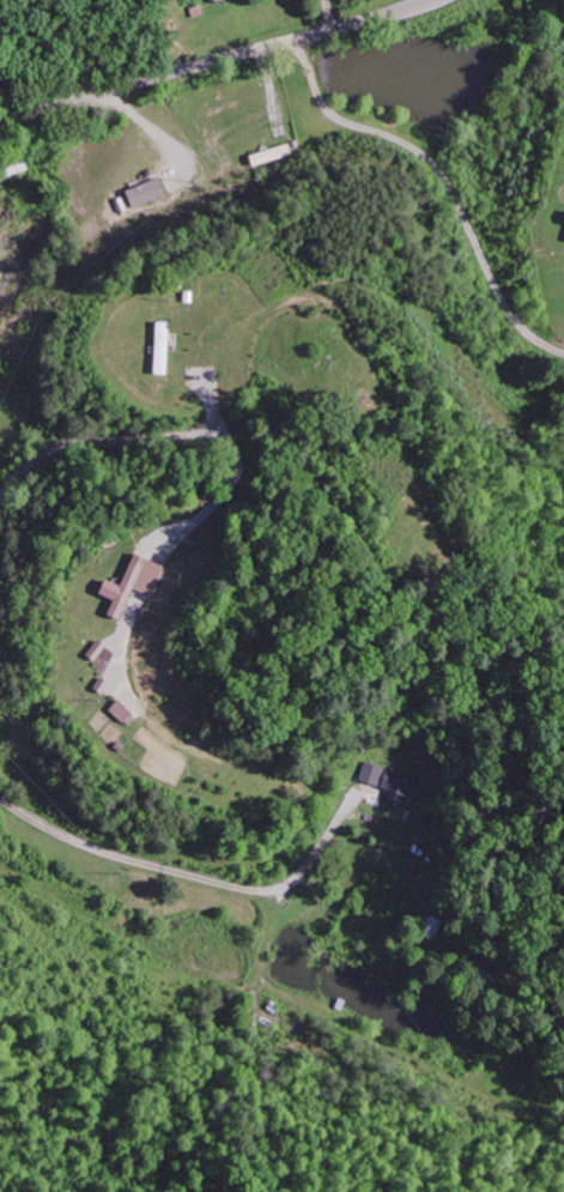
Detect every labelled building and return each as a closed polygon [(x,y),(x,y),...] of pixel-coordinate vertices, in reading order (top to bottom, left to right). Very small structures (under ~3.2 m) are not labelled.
[(129,208),(163,195),(155,176),(122,190),(129,208)] [(132,580),(135,581),(141,565),(128,560),(118,585),(101,579),(95,594),(110,599),(104,615),(117,620),(132,580)] [(376,787),(384,768),(365,760),(358,779),(376,787)]
